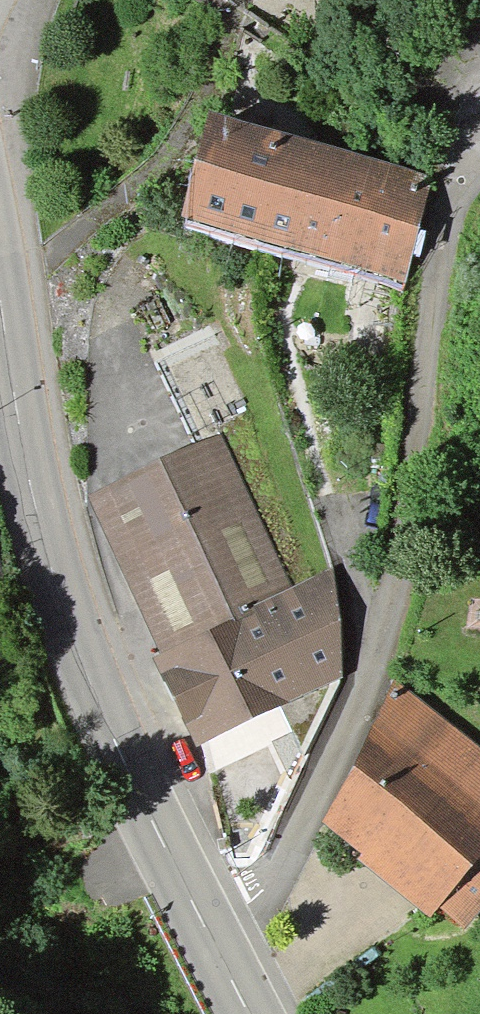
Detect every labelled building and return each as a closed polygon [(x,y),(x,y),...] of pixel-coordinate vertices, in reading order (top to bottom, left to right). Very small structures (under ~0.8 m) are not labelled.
[(208,130),(184,223),(400,279),(405,252),(424,187),(208,130)] [(326,583),(289,600),(215,442),(251,425),(209,337),(149,366),(190,453),(97,497),(165,645),(152,651),(194,739),(334,672),(333,619),(326,583)] [(431,907),(479,849),(479,762),(388,690),(325,817),(431,907)]
